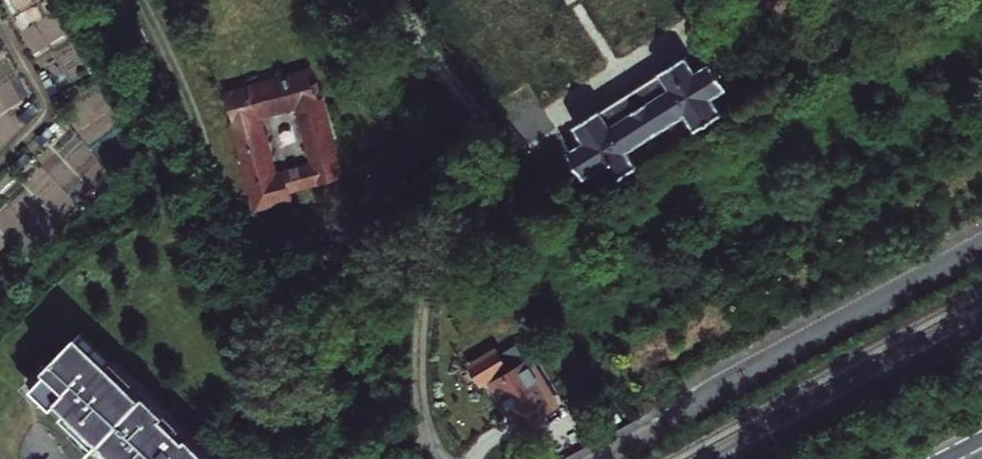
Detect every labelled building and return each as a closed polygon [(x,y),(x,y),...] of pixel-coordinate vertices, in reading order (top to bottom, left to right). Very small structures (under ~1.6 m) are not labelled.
[(591,131),(577,140),(594,168),(608,159),(618,174),(645,158),(636,143),(695,107),(704,122),(731,105),(722,90),(738,81),(721,53),(705,62),(696,48),(670,64),(670,65),(611,101),(609,100),(583,116),(591,131)] [(304,177),(350,165),(323,55),(302,60),(303,65),(239,80),(267,193),(306,184),(304,177)] [(80,333),(43,364),(28,379),(111,458),(214,458),(190,435),(187,438),(173,425),(176,422),(114,361),(111,364),(80,333)] [(484,387),(491,383),(512,370),(498,347),(470,364),(484,387)] [(512,370),(491,383),(520,429),(562,404),(534,357),(512,370)]
